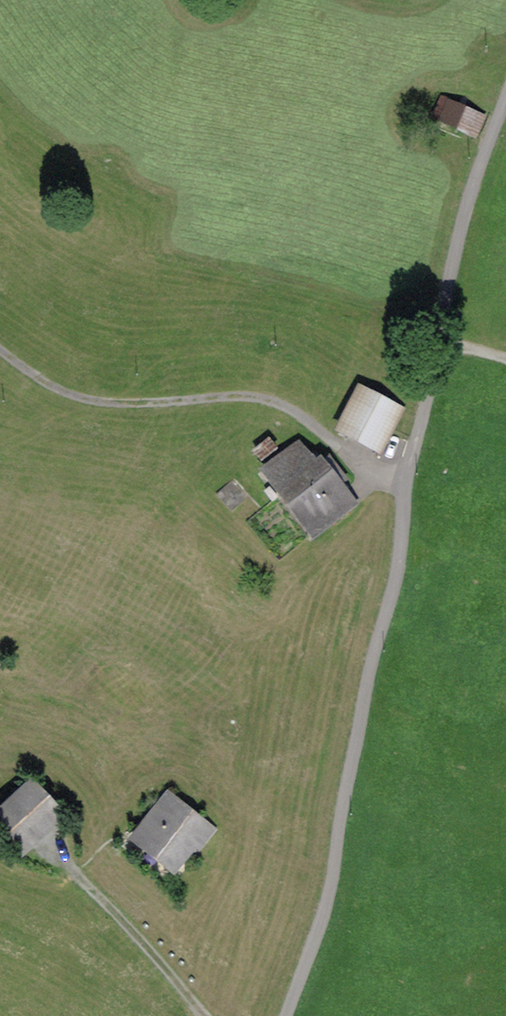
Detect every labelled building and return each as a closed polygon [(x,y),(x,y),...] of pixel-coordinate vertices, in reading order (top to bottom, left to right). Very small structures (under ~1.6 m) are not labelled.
[(447,93),(439,111),(477,129),(485,112),(447,93)] [(363,386),(344,422),(382,442),(400,406),(363,386)] [(301,439),(268,463),(319,530),(357,500),(323,457),(319,461),(301,439)] [(0,814),(27,843),(61,812),(34,783),(0,814)] [(169,791),(137,831),(177,864),(200,835),(205,839),(214,827),(169,791)]
